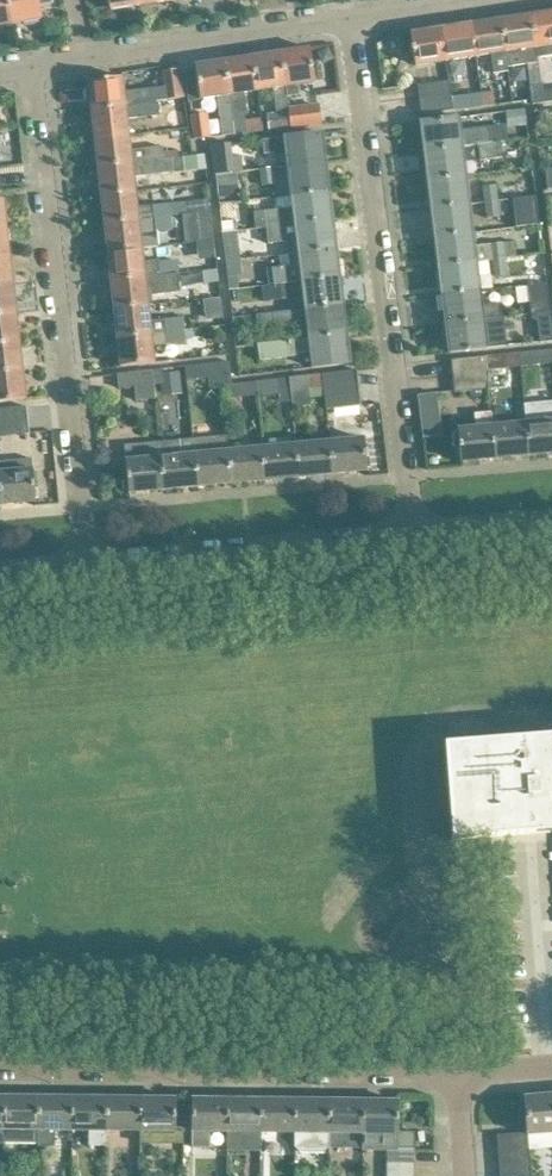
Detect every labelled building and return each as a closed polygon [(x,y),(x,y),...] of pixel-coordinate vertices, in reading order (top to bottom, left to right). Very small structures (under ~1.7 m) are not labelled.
[(12,25),(8,0),(0,0),(0,27),(12,25)] [(12,25),(41,20),(38,5),(52,3),(52,0),(8,0),(12,25)] [(142,5),(141,0),(110,0),(111,10),(142,5)] [(551,57),(551,13),(532,16),(538,58),(551,57)] [(538,58),(532,16),(502,20),(509,68),(527,65),(532,105),(544,103),(542,86),(541,86),(538,58)] [(507,68),(509,68),(502,20),(472,25),(477,57),(491,54),(494,73),(508,71),(507,68)] [(448,61),(477,57),(472,25),(443,29),(448,61)] [(416,66),(448,61),(443,29),(411,34),(413,48),(411,48),(412,52),(413,52),(416,66)] [(287,97),(288,97),(299,95),(298,85),(315,82),(310,49),(280,53),(285,84),(287,97)] [(287,97),(285,84),(280,53),(253,57),(258,91),(273,89),(277,116),(268,117),(270,132),(292,129),(289,110),(290,110),(288,97),(287,97)] [(244,93),(258,91),(253,57),(224,61),(230,98),(233,120),(244,118),(246,118),(247,113),(244,93)] [(224,61),(195,66),(196,73),(200,100),(217,97),(223,136),(235,134),(233,120),(230,98),(224,61)] [(92,111),(158,103),(185,100),(180,69),(162,72),(164,88),(124,92),(123,78),(88,81),(92,111)] [(420,100),(452,96),(450,81),(418,86),(420,100)] [(544,103),(551,102),(551,90),(543,91),(542,85),(542,86),(544,103)] [(482,94),(484,107),(494,106),(493,92),(482,94)] [(470,109),(484,107),(482,94),(468,95),(470,109)] [(452,96),(420,100),(422,115),(446,112),(454,111),(452,97),(452,96)] [(95,140),(129,136),(127,119),(159,115),(158,103),(92,111),(95,140)] [(292,129),(321,125),(318,106),(290,110),(289,110),(292,129)] [(506,112),(508,128),(526,126),(525,110),(506,112)] [(207,113),(190,116),(194,140),(211,138),(207,113)] [(235,134),(246,133),(244,118),(233,120),(235,134)] [(478,147),(501,144),(500,142),(491,143),(489,128),(475,129),(476,132),(460,134),(458,118),(422,123),(425,153),(461,149),(461,148),(478,146),(478,147)] [(288,168),(325,163),(322,134),(262,141),(264,155),(275,153),(277,169),(288,168)] [(98,167),(132,164),(129,136),(95,140),(98,167)] [(244,143),(213,147),(214,162),(246,158),(244,143)] [(501,144),(478,147),(480,161),(502,158),(501,144)] [(166,160),(164,147),(145,149),(146,162),(166,160)] [(429,182),(465,178),(461,149),(425,153),(429,182)] [(101,197),(135,193),(134,178),(198,171),(196,157),(166,160),(146,162),(132,164),(98,167),(101,197)] [(292,196),(329,191),(325,163),(288,168),(292,196)] [(273,169),(260,171),(262,186),(275,184),(273,169)] [(237,174),(215,177),(218,196),(240,193),(237,174)] [(432,211),(468,207),(465,178),(429,182),(432,211)] [(485,205),(507,202),(506,200),(498,201),(496,186),(482,187),(485,205)] [(252,212),(255,230),(266,229),(333,220),(329,191),(292,196),(274,198),(275,209),(252,212)] [(105,225),(172,218),(172,216),(182,215),(180,204),(137,208),(135,193),(101,197),(105,225)] [(537,198),(513,201),(516,228),(540,225),(537,200),(537,198)] [(507,202),(485,205),(487,219),(508,216),(507,202)] [(436,239),(472,235),(468,207),(432,211),(436,239)] [(205,242),(214,241),(211,213),(196,215),(199,242),(205,241),(205,242)] [(172,218),(105,225),(108,253),(142,249),(159,247),(157,232),(173,230),(172,218)] [(288,255),(336,249),(333,220),(266,229),(268,244),(287,242),(288,255)] [(10,258),(7,229),(0,230),(0,259),(10,258)] [(240,259),(236,231),(222,233),(225,261),(240,259)] [(492,262),(505,260),(505,258),(515,257),(513,242),(473,246),(472,235),(436,239),(439,268),(475,264),(475,263),(492,261),(492,262)] [(111,282),(183,274),(185,274),(184,264),(180,265),(179,261),(159,263),(159,261),(143,262),(142,249),(108,253),(111,282)] [(303,282),(339,278),(336,249),(288,255),(290,266),(272,269),(274,285),(287,284),(303,282)] [(13,286),(10,258),(0,259),(0,287),(13,286)] [(505,260),(492,262),(494,276),(507,274),(505,260)] [(443,296),(479,292),(475,264),(439,268),(443,296)] [(114,311),(148,307),(146,290),(180,286),(180,282),(184,281),(183,274),(111,282),(114,311)] [(229,290),(238,289),(236,276),(227,277),(229,290)] [(233,320),(343,307),(339,278),(303,282),(306,310),(233,319),(233,320)] [(287,284),(274,285),(276,301),(289,300),(287,284)] [(536,315),(550,313),(546,284),(528,286),(532,315),(536,314),(536,315)] [(17,314),(13,286),(0,287),(0,316),(17,314)] [(446,326),(501,319),(499,304),(481,307),(479,292),(443,296),(446,326)] [(221,299),(203,301),(206,322),(223,320),(221,299)] [(117,339),(184,332),(183,319),(150,322),(148,307),(114,311),(117,339)] [(258,347),(347,337),(343,307),(233,320),(235,334),(308,325),(310,338),(258,345),(258,347)] [(536,315),(540,343),(551,341),(551,326),(550,313),(536,315)] [(20,343),(17,314),(0,316),(0,345),(20,343)] [(501,319),(446,326),(450,353),(504,347),(501,319)] [(184,332),(117,339),(121,367),(155,363),(153,347),(186,343),(184,332)] [(347,337),(258,347),(260,362),(297,357),(297,355),(311,353),(313,369),(350,364),(347,337)] [(23,372),(20,343),(0,345),(0,375),(23,372)] [(551,364),(551,350),(520,353),(521,367),(551,364)] [(488,371),(521,367),(520,353),(486,357),(488,371)] [(488,374),(488,371),(486,357),(475,358),(451,360),(453,377),(488,374)] [(257,396),(255,382),(231,385),(229,362),(220,363),(222,387),(223,387),(225,400),(257,396)] [(214,388),(222,387),(220,363),(184,367),(186,382),(213,379),(214,388)] [(155,399),(152,371),(117,375),(119,389),(135,387),(136,401),(155,399)] [(324,374),(325,389),(327,410),(361,406),(357,371),(324,374)] [(0,375),(0,403),(26,400),(23,372),(0,375)] [(180,372),(160,374),(163,395),(182,393),(180,372)] [(310,391),(325,389),(324,374),(289,378),(292,402),(293,409),(311,406),(310,391)] [(488,374),(453,377),(454,393),(489,390),(488,374)] [(280,403),(292,402),(289,378),(255,382),(257,396),(279,394),(280,403)] [(437,394),(418,396),(423,438),(441,435),(437,394)] [(30,434),(27,407),(0,410),(0,437),(30,434)] [(493,426),(491,412),(475,414),(476,428),(458,430),(461,462),(496,459),(493,426)] [(551,454),(551,421),(526,423),(528,456),(551,454)] [(496,459),(528,456),(526,423),(493,426),(496,459)] [(226,436),(193,439),(195,455),(198,487),(231,484),(228,452),(226,436)] [(198,487),(195,455),(193,439),(159,443),(163,490),(198,487)] [(329,442),(332,475),(367,471),(364,439),(329,442)] [(299,478),(332,475),(329,442),(296,446),(299,478)] [(128,480),(124,480),(125,489),(129,489),(129,494),(163,490),(159,443),(125,446),(127,461),(126,462),(128,480)] [(265,481),(299,478),(296,446),(262,449),(265,481)] [(231,484),(265,481),(262,449),(228,452),(231,484)] [(0,462),(0,489),(2,505),(36,502),(35,499),(39,499),(38,488),(35,489),(33,470),(32,459),(0,462)] [(93,600),(80,601),(81,614),(94,613),(93,600)] [(445,744),(445,748),(447,748),(452,748),(454,778),(450,779),(450,781),(455,780),(459,836),(453,836),(452,836),(453,840),(536,834),(535,833),(535,825),(551,824),(551,736),(445,744)] [(551,1133),(551,1095),(525,1097),(528,1133),(528,1135),(551,1133)] [(38,1098),(4,1097),(4,1130),(5,1130),(4,1144),(38,1144),(38,1130),(38,1098)] [(71,1131),(71,1098),(38,1098),(38,1130),(38,1144),(38,1147),(55,1147),(55,1130),(71,1131)] [(106,1131),(106,1098),(71,1098),(71,1131),(89,1131),(89,1145),(105,1145),(106,1131)] [(141,1131),(141,1099),(106,1098),(106,1131),(141,1131)] [(141,1099),(141,1131),(175,1132),(175,1123),(175,1100),(175,1099),(141,1099)] [(228,1132),(228,1100),(193,1099),(193,1148),(209,1148),(210,1132),(228,1132)] [(184,1100),(175,1100),(175,1123),(175,1132),(184,1132),(184,1100)] [(261,1132),(261,1100),(228,1100),(228,1132),(261,1132)] [(295,1148),(296,1101),(261,1100),(261,1132),(295,1133),(294,1147),(295,1148)] [(329,1147),(330,1101),(296,1101),(295,1148),(299,1153),(323,1154),(329,1147)] [(363,1148),(363,1101),(330,1101),(329,1147),(363,1148)] [(398,1137),(398,1134),(399,1102),(363,1101),(363,1148),(363,1157),(387,1157),(388,1148),(390,1148),(414,1149),(414,1138),(398,1137)] [(529,1148),(528,1135),(528,1133),(497,1136),(499,1150),(529,1148)] [(414,1149),(390,1148),(388,1148),(387,1157),(387,1163),(414,1163),(414,1149)] [(500,1164),(530,1162),(529,1148),(499,1150),(500,1164)] [(530,1162),(500,1164),(500,1175),(531,1175),(530,1162)] [(414,1163),(387,1163),(387,1175),(414,1175),(414,1163)]
